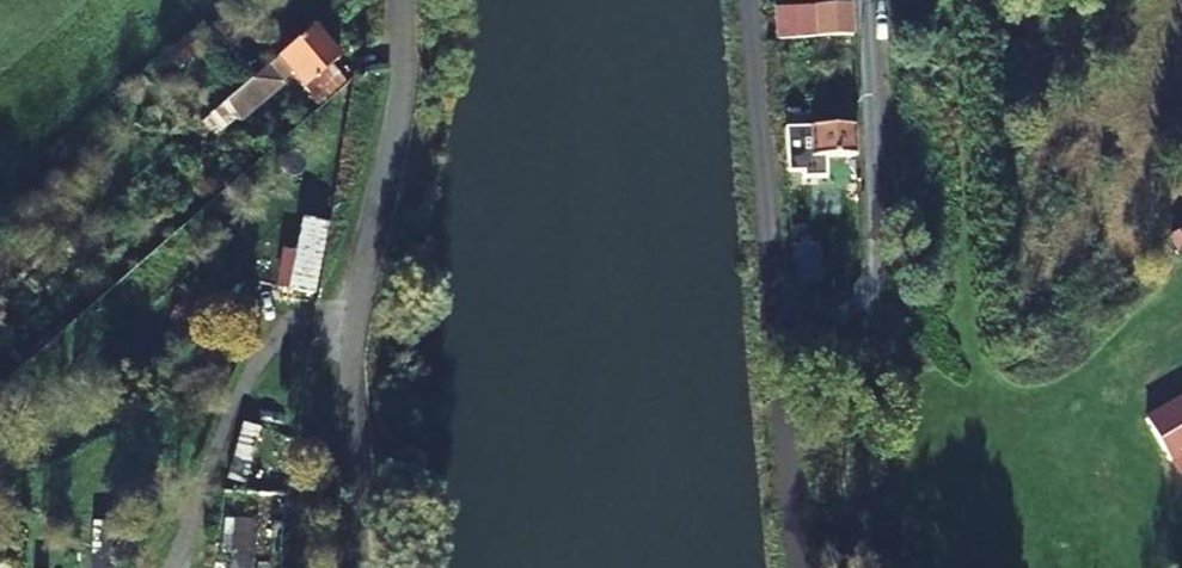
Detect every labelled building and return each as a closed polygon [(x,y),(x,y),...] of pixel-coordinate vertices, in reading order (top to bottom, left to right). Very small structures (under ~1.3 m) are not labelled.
[(779,6),(781,38),(855,36),(854,4),(779,6)] [(331,69),(336,65),(309,30),(272,62),(309,112),(343,83),(331,69)] [(267,103),(276,95),(258,74),(213,114),(230,134),(267,103)] [(807,106),(808,125),(854,125),(854,103),(807,106)] [(787,126),(787,138),(809,137),(808,125),(787,126)] [(809,137),(809,157),(827,156),(859,155),(859,125),(854,125),(808,125),(809,137)] [(828,175),(827,156),(809,157),(803,157),(803,176),(828,175)] [(310,292),(329,217),(300,210),(291,245),(282,242),(272,283),(310,292)] [(790,248),(790,281),(819,280),(818,247),(790,248)] [(1145,419),(1170,461),(1181,454),(1181,398),(1145,419)] [(279,514),(223,516),(224,567),(280,567),(279,514)]
